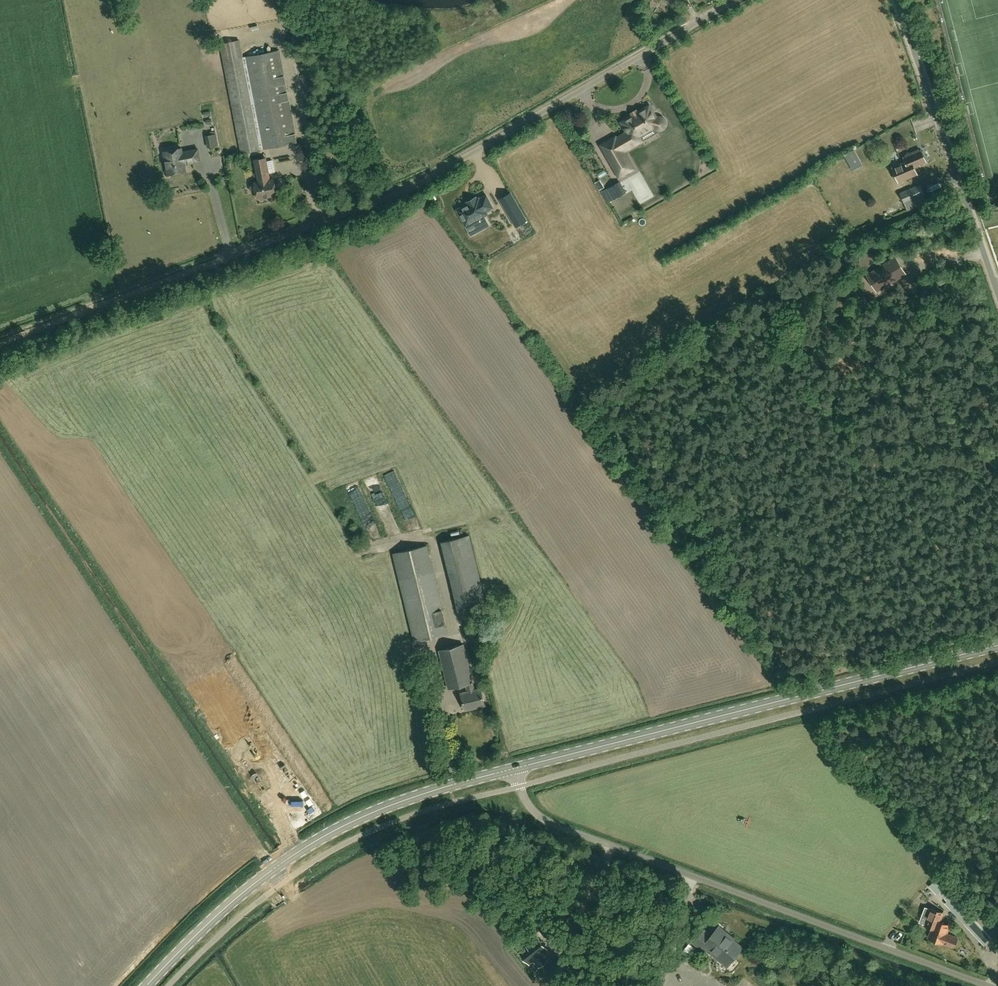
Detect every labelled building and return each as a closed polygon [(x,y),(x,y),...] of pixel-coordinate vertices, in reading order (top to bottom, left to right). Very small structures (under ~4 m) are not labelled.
[(280,50),(243,57),(240,40),(221,44),(242,153),(297,142),(280,50)] [(638,112),(633,115),(622,122),(628,132),(621,136),(616,138),(615,137),(601,145),(607,155),(619,176),(633,168),(623,151),(628,148),(641,140),(639,135),(654,126),(655,127),(656,128),(657,129),(658,129),(660,129),(662,128),(664,127),(665,125),(665,122),(665,120),(663,119),(661,117),(659,117),(657,118),(656,118),(653,113),(654,111),(652,108),(650,107),(649,106),(648,107),(646,106),(643,108),(642,110),(638,112)] [(208,147),(218,145),(216,135),(206,137),(208,147)] [(182,148),(165,151),(167,160),(165,160),(168,174),(186,171),(185,164),(200,161),(198,149),(182,152),(182,148)] [(855,149),(850,152),(855,163),(861,160),(855,149)] [(898,178),(899,181),(917,174),(915,167),(920,165),(920,164),(926,161),(925,159),(927,159),(923,151),(922,151),(921,150),(919,150),(919,149),(907,154),(907,156),(904,157),(906,161),(900,164),(899,163),(894,165),(895,166),(893,167),(895,170),(892,172),(895,179),(898,178)] [(274,179),(270,180),(266,158),(255,160),(259,182),(255,182),(256,184),(252,185),(251,186),(252,191),(253,192),(257,191),(258,198),(261,198),(261,199),(262,200),(266,199),(267,198),(267,197),(277,195),(274,179)] [(627,183),(640,178),(638,173),(625,178),(627,183)] [(609,202),(623,193),(617,183),(603,191),(609,202)] [(900,192),(903,199),(908,210),(927,202),(924,194),(925,194),(920,184),(900,192)] [(515,190),(505,197),(524,224),(534,217),(515,190)] [(467,204),(457,209),(467,229),(482,221),(479,216),(483,214),(491,210),(491,208),(493,207),(486,195),(480,199),(479,197),(477,198),(467,204)] [(621,206),(624,211),(631,208),(629,202),(621,206)] [(867,275),(877,291),(905,273),(895,257),(867,275)] [(405,486),(399,474),(390,478),(397,491),(405,486)] [(381,506),(390,501),(380,480),(371,484),(381,506)] [(378,529),(362,486),(353,490),(370,532),(378,529)] [(405,488),(397,492),(400,498),(408,494),(405,488)] [(470,535),(442,542),(458,612),(487,605),(470,535)] [(449,634),(427,545),(395,553),(416,641),(449,634)] [(440,650),(449,688),(467,684),(468,692),(462,693),(466,709),(485,705),(481,689),(475,690),(464,644),(440,650)] [(985,945),(997,933),(997,929),(945,871),(930,886),(985,945)] [(943,943),(955,947),(958,938),(947,934),(950,925),(940,922),(943,913),(931,908),(931,909),(925,907),(922,915),(928,917),(925,925),(933,928),(929,938),(943,943)] [(548,929),(543,922),(537,927),(543,934),(548,929)] [(710,938),(704,933),(706,930),(705,930),(694,943),(703,950),(705,947),(727,966),(743,947),(733,939),(734,938),(720,926),(710,938)] [(537,936),(519,950),(529,963),(534,959),(539,966),(547,960),(541,953),(547,949),(537,936)]
